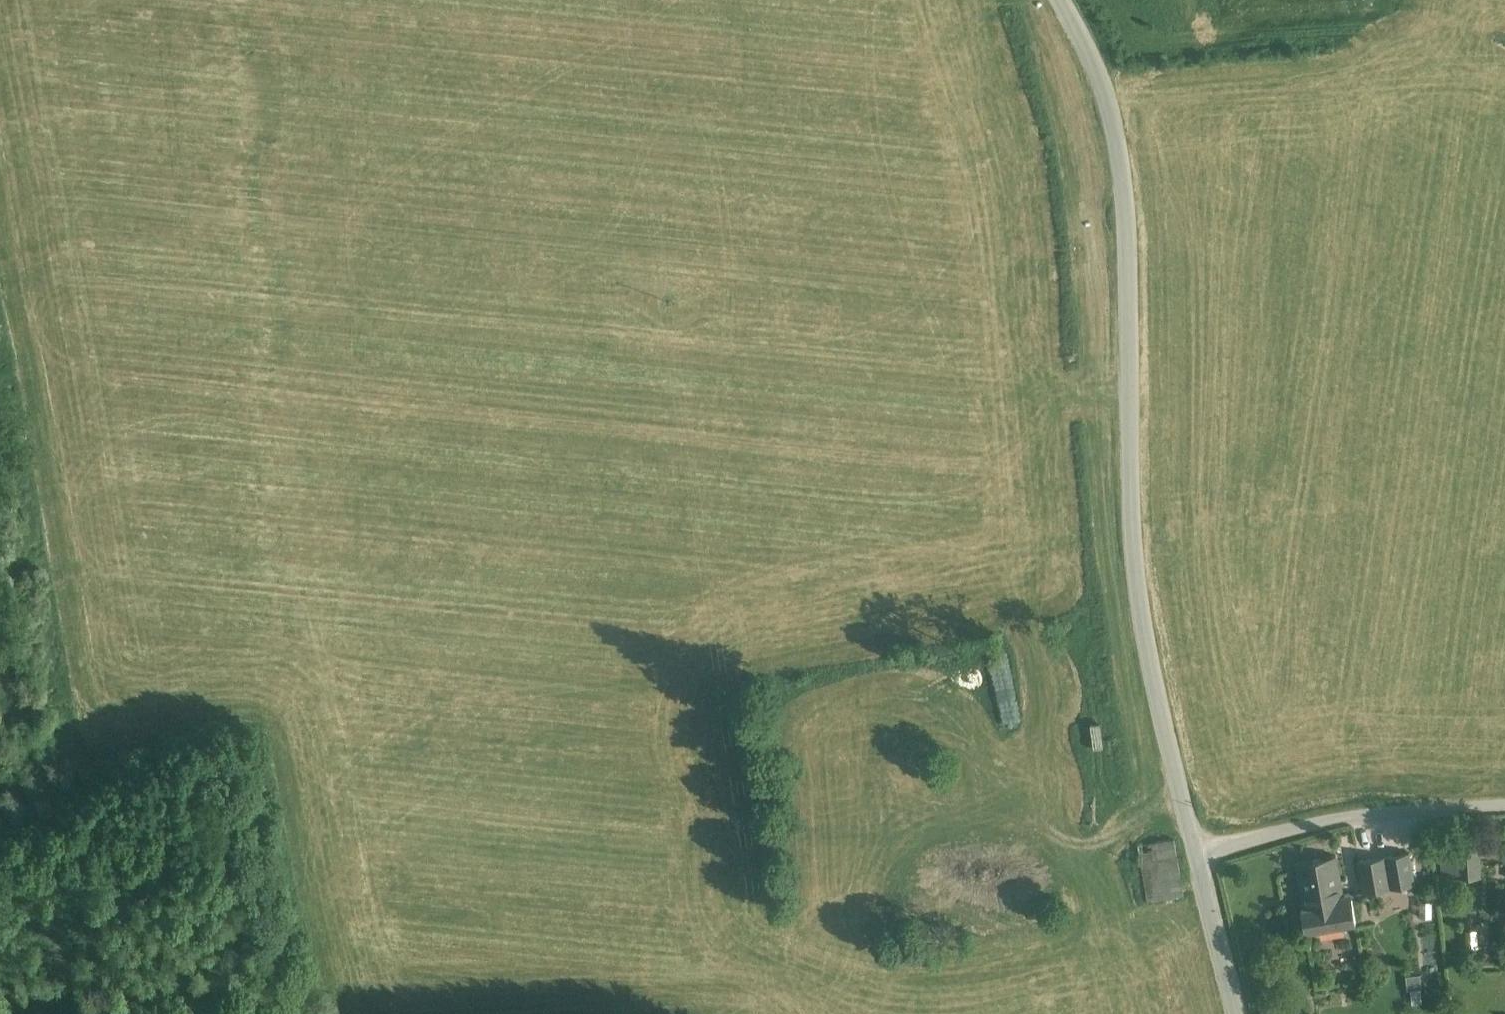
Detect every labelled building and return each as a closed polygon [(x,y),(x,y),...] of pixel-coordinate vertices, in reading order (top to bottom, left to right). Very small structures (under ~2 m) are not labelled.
[(1173,837),(1138,843),(1140,857),(1150,855),(1157,893),(1182,889),(1173,837)] [(1455,841),(1457,876),(1481,875),(1478,839),(1455,841)] [(1409,850),(1385,854),(1391,886),(1414,882),(1409,850)] [(1336,854),(1296,861),(1304,906),(1301,907),(1305,929),(1321,926),(1343,922),(1356,920),(1351,892),(1343,893),(1336,854)] [(1385,854),(1358,859),(1363,891),(1391,886),(1385,854)] [(1432,899),(1420,899),(1420,916),(1432,916),(1432,899)] [(1343,922),(1321,926),(1323,940),(1345,937),(1343,922)] [(1421,972),(1406,973),(1408,988),(1422,987),(1422,979),(1421,976),(1421,972)]
